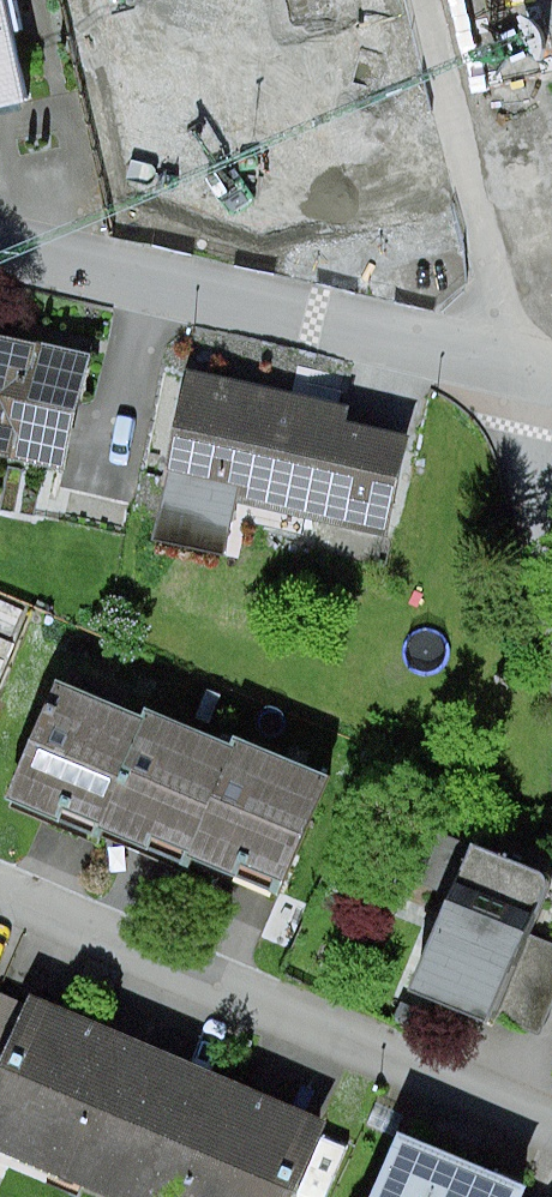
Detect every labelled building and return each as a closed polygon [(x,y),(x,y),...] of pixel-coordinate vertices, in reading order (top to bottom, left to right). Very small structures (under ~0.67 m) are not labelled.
[(29,103),(14,31),(24,29),(18,0),(0,0),(0,109),(29,103)] [(128,66),(294,129),(341,5),(329,0),(154,0),(128,66)] [(67,470),(93,354),(0,334),(0,455),(67,470)] [(388,535),(411,437),(349,423),(353,406),(190,369),(163,485),(278,512),(270,547),(312,556),(321,519),(388,535)] [(99,834),(149,717),(145,716),(61,681),(8,806),(95,843),(99,834)] [(187,861),(236,745),(233,743),(149,708),(145,716),(149,717),(99,834),(183,870),(187,861)] [(296,861),(333,776),(236,735),(233,743),(236,745),(187,861),(280,901),(296,861)] [(475,843),(415,987),(541,1039),(551,1014),(551,943),(531,935),(551,885),(551,875),(475,843)] [(32,994),(29,1003),(0,991),(0,1150),(110,1196),(123,1196),(183,1056),(32,994)] [(438,1016),(401,1001),(393,1020),(429,1036),(438,1016)] [(183,1056),(123,1196),(291,1196),(326,1117),(183,1056)] [(531,1187),(402,1135),(377,1196),(527,1196),(531,1187)]
